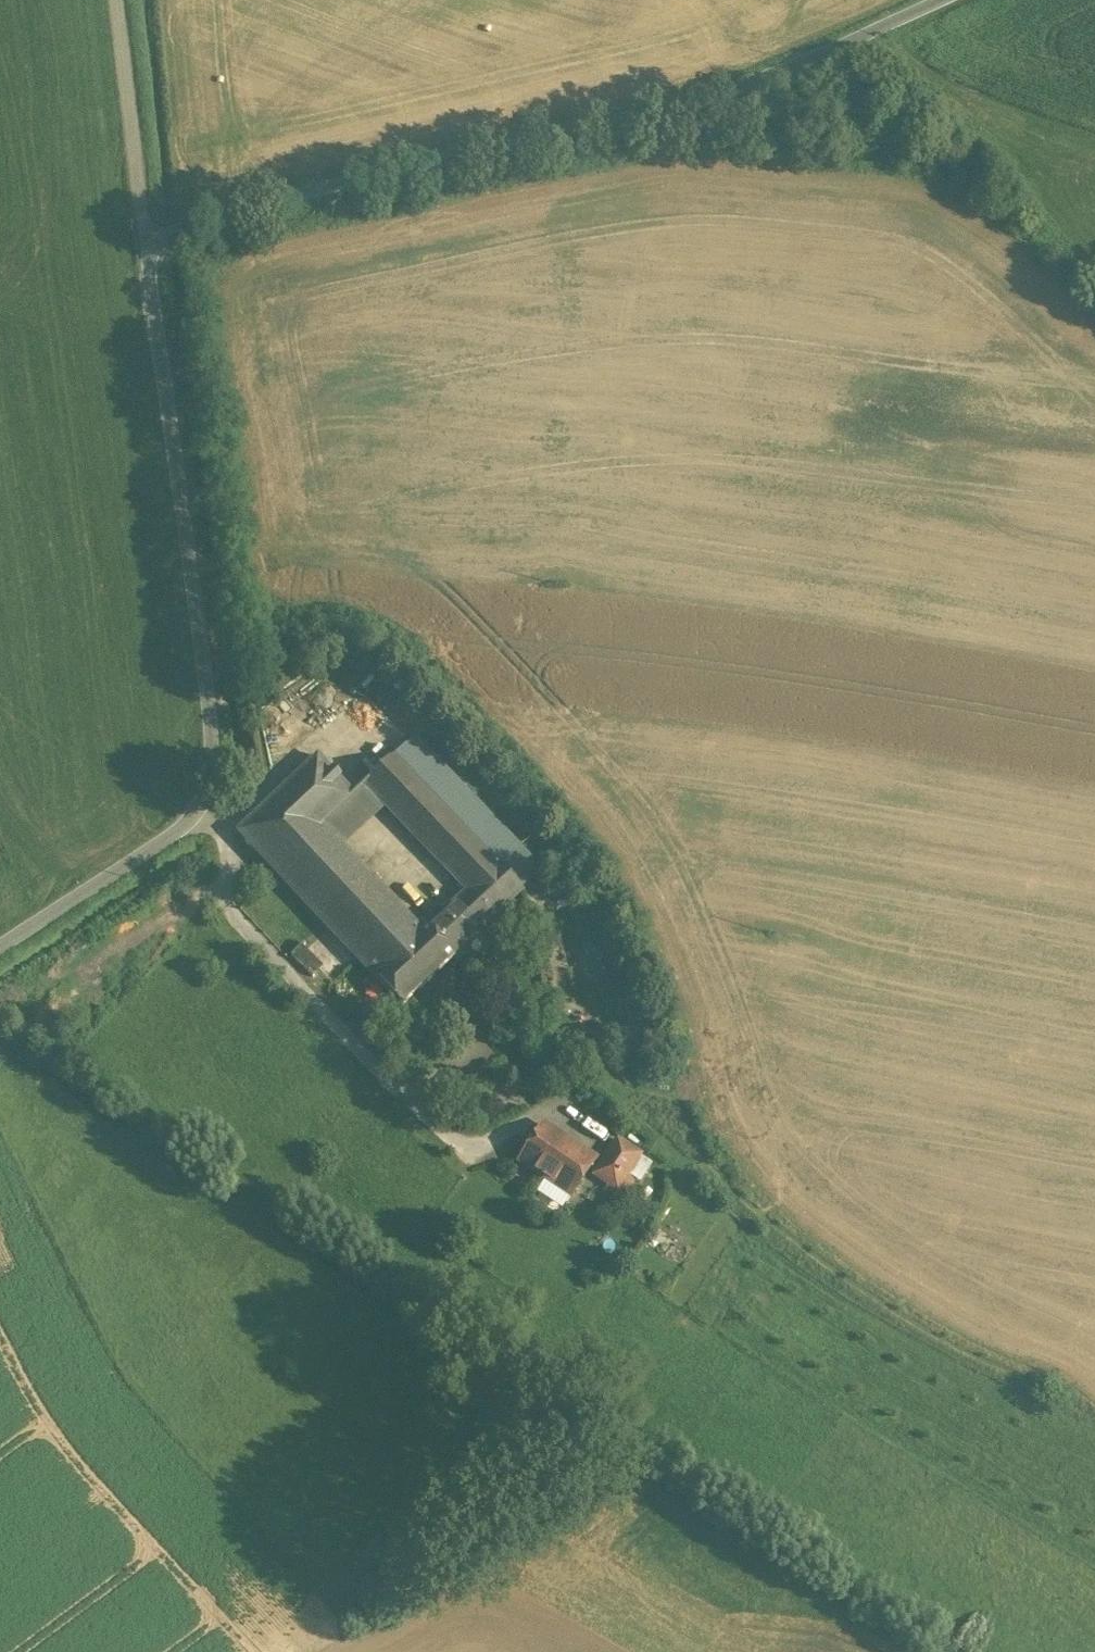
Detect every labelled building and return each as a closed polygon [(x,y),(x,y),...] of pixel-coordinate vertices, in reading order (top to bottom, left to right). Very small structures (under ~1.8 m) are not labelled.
[(336,843),(322,827),(355,796),(354,795),(318,756),(239,831),(314,910),(340,938),(377,977),(422,935),(336,843)] [(524,892),(395,757),(364,785),(380,802),(467,893),(455,905),(481,932),(524,892)] [(364,785),(354,795),(355,796),(322,827),(336,843),(380,802),(364,785)] [(455,905),(429,929),(455,956),(466,945),(467,945),(481,932),(455,905)] [(422,935),(377,977),(377,978),(402,1005),(455,956),(429,929),(422,935)] [(326,965),(304,943),(292,956),(313,978),(326,965)] [(595,1161),(544,1127),(521,1162),(572,1196),(595,1161)] [(618,1141),(595,1176),(607,1184),(617,1190),(627,1176),(640,1156),(618,1141)] [(627,1176),(617,1190),(607,1184),(602,1192),(621,1205),(637,1183),(627,1176)]
